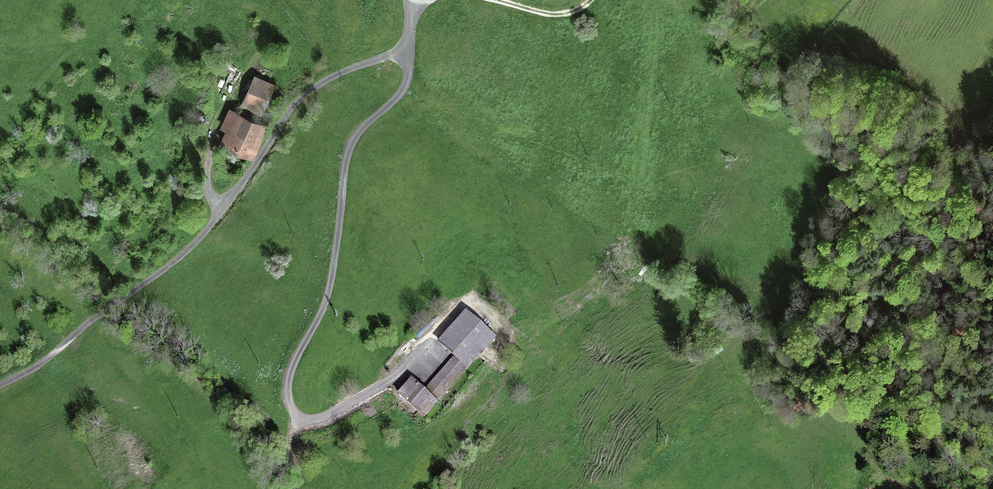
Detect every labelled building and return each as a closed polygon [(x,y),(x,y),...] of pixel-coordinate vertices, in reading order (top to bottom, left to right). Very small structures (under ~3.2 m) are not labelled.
[(255,78),(241,106),(260,115),(273,87),(255,78)] [(221,127),(227,130),(220,143),(250,157),(264,128),(228,111),(221,127)] [(440,345),(466,368),(492,338),(466,315),(440,345)] [(432,385),(442,394),(457,377),(447,368),(432,385)] [(411,381),(399,395),(422,417),(436,402),(411,381)]
